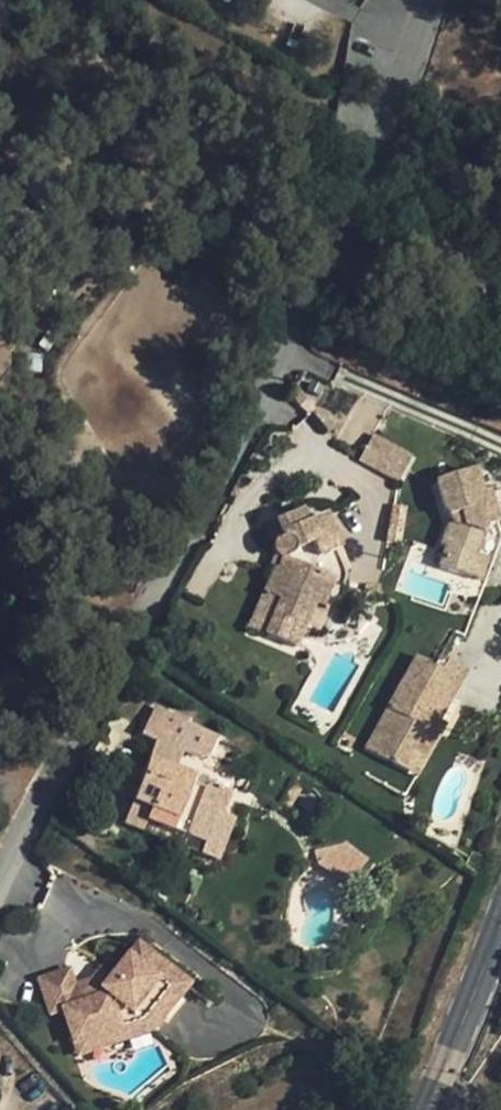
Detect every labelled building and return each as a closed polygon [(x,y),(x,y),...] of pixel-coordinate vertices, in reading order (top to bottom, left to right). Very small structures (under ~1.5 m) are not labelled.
[(374,432),(359,458),(402,483),(417,457),(374,432)] [(436,484),(445,514),(448,513),(451,522),(442,547),(447,550),(440,568),(485,584),(500,542),(500,530),(490,492),(481,495),(475,473),(436,484)] [(274,569),(262,594),(277,600),(262,634),(295,648),(304,628),(313,606),(320,608),(332,580),(335,580),(337,581),(339,580),(341,579),(343,578),(344,577),(345,575),(346,572),(346,570),(346,568),(323,516),(304,524),(299,511),(274,522),(281,538),(278,539),(275,540),(273,544),(272,546),(272,550),(272,553),(274,556),(276,558),(279,559),(282,560),(277,570),(274,569)] [(281,538),(274,522),(265,526),(272,542),(275,540),(278,539),(281,538)] [(277,600),(262,594),(248,628),(262,634),(277,600)] [(326,611),(320,608),(313,606),(304,628),(317,633),(326,611)] [(377,757),(405,772),(434,722),(438,725),(468,674),(441,658),(436,667),(419,657),(389,710),(400,716),(377,757)] [(159,740),(184,751),(201,759),(210,755),(218,738),(187,723),(189,720),(173,712),(172,715),(154,707),(142,732),(159,740)] [(366,750),(377,757),(400,716),(389,710),(366,750)] [(447,729),(438,725),(434,722),(405,772),(419,780),(447,729)] [(159,740),(149,760),(175,771),(184,751),(159,740)] [(146,821),(204,844),(216,812),(223,815),(231,793),(211,785),(203,789),(198,786),(193,778),(175,771),(149,760),(123,825),(142,832),(146,821)] [(201,775),(193,778),(198,786),(203,789),(211,785),(207,777),(208,776),(202,774),(201,775)] [(235,819),(223,815),(216,812),(204,844),(199,855),(218,863),(235,819)] [(337,841),(316,853),(320,866),(322,867),(324,867),(326,867),(328,868),(330,868),(332,869),(333,869),(334,871),(336,872),(339,873),(340,874),(340,875),(342,877),(344,879),(346,882),(347,885),(349,886),(365,860),(337,841)] [(112,979),(102,990),(108,995),(63,1009),(75,1045),(145,1021),(169,989),(148,973),(158,960),(139,945),(112,979)] [(145,1021),(75,1045),(79,1057),(155,1031),(191,986),(158,960),(148,973),(169,989),(145,1021)] [(102,990),(112,979),(101,970),(86,988),(68,994),(62,979),(31,989),(40,1017),(63,1009),(108,995),(102,990)]
